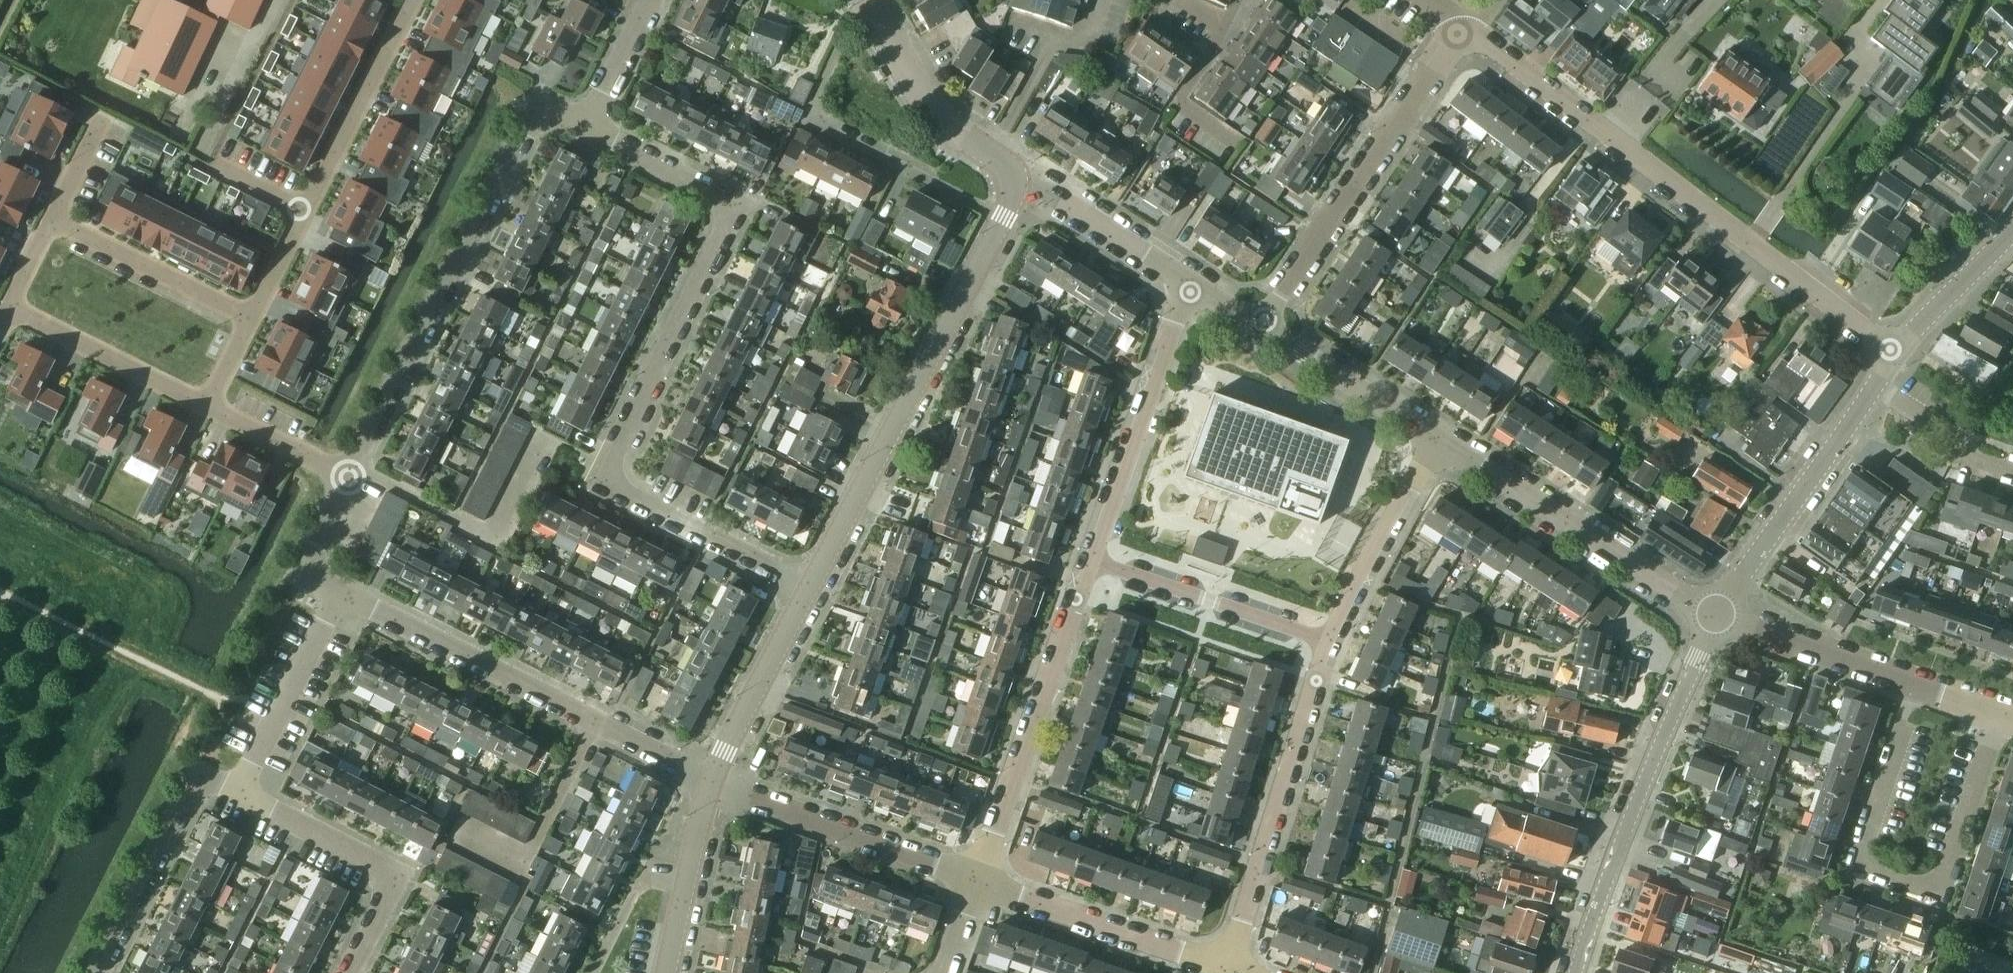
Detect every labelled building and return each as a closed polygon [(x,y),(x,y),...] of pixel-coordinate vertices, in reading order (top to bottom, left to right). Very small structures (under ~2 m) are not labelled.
[(109,76),(135,88),(140,77),(142,78),(180,97),(190,78),(219,18),(246,31),(252,20),(261,0),(209,0),(201,17),(167,0),(142,0),(131,25),(145,31),(135,52),(124,46),(109,76)] [(335,4),(375,24),(385,5),(374,0),(337,0),(335,4)] [(436,11),(480,33),(490,14),(493,15),(500,2),(497,0),(441,0),(436,11)] [(528,6),(537,10),(542,0),(530,0),(528,6)] [(682,4),(717,22),(728,1),(740,7),(743,0),(683,0),(682,4)] [(945,36),(971,21),(965,12),(957,16),(948,0),(930,0),(925,3),(925,2),(914,8),(929,33),(939,27),(945,36)] [(1011,8),(1072,27),(1079,3),(1086,5),(1088,0),(1015,0),(1011,8)] [(1197,2),(1220,12),(1225,2),(1226,0),(1198,0),(1197,2)] [(1252,14),(1286,39),(1298,21),(1269,0),(1266,0),(1258,12),(1255,9),(1252,14)] [(1496,23),(1532,50),(1551,25),(1560,32),(1563,28),(1563,29),(1588,0),(1541,0),(1534,9),(1522,0),(1514,0),(1496,23)] [(1551,60),(1568,74),(1567,75),(1571,78),(1581,86),(1582,84),(1603,101),(1621,78),(1624,74),(1587,45),(1607,19),(1618,5),(1612,0),(1588,0),(1563,29),(1571,35),(1551,60)] [(1647,3),(1643,8),(1664,25),(1673,14),(1677,17),(1681,16),(1684,12),(1684,13),(1692,3),(1695,0),(1643,0),(1647,3)] [(1822,17),(1833,25),(1846,9),(1835,0),(1822,17)] [(1891,15),(1871,41),(1887,53),(1864,85),(1867,87),(1869,85),(1894,103),(1917,76),(1913,72),(1916,68),(1918,70),(1925,60),(1918,54),(1927,42),(1916,34),(1940,2),(1937,0),(1890,0),(1883,9),(1891,15)] [(572,1),(560,22),(591,38),(602,17),(572,1)] [(1986,14),(2012,39),(2012,17),(1997,3),(1986,14)] [(326,21),(325,22),(366,42),(375,24),(335,4),(334,5),(337,6),(329,23),(326,21)] [(717,22),(682,4),(671,25),(692,36),(686,46),(714,61),(720,49),(707,42),(717,22)] [(528,6),(521,19),(530,23),(537,10),(528,6)] [(436,11),(425,32),(431,36),(425,46),(467,67),(473,54),(470,53),(480,33),(436,11)] [(1251,23),(1244,34),(1275,55),(1286,39),(1252,14),(1247,20),(1251,23)] [(297,19),(291,16),(289,15),(285,24),(293,28),(297,19)] [(591,38),(560,22),(550,16),(532,51),(563,67),(580,34),(590,40),(591,38)] [(1332,64),(1354,30),(1333,16),(1327,24),(1319,35),(1310,49),(1324,59),(1318,68),(1325,74),(1332,64)] [(1317,17),(1309,28),(1319,35),(1327,24),(1317,17)] [(756,20),(746,50),(776,60),(786,30),(756,20)] [(975,28),(971,21),(945,36),(957,56),(949,66),(973,81),(984,63),(985,63),(991,54),(978,45),(983,36),(973,31),(975,28)] [(325,22),(316,40),(357,61),(366,42),(325,22)] [(1139,69),(1160,38),(1149,30),(1151,26),(1145,22),(1121,57),(1139,69)] [(288,38),(293,28),(285,24),(280,34),(282,35),(288,38)] [(1375,45),(1354,30),(1332,64),(1353,78),(1375,45)] [(1232,43),(1228,48),(1263,72),(1275,55),(1244,34),(1236,45),(1232,43)] [(511,37),(506,48),(517,54),(523,43),(511,37)] [(1138,71),(1136,74),(1148,83),(1152,85),(1157,78),(1180,45),(1174,41),(1171,45),(1160,38),(1139,69),(1138,71)] [(316,40),(307,58),(347,79),(357,61),(316,40)] [(1984,40),(1971,56),(1986,68),(1998,52),(1984,40)] [(1829,42),(1796,72),(1809,85),(1810,84),(1831,64),(1842,55),(1829,42)] [(1180,45),(1157,78),(1175,90),(1183,78),(1195,62),(1183,54),(1186,49),(1180,45)] [(1375,45),(1353,78),(1374,93),(1397,59),(1375,45)] [(414,54),(403,75),(448,97),(457,78),(460,80),(467,67),(425,46),(420,57),(414,54)] [(682,62),(686,53),(674,47),(670,56),(682,62)] [(1228,57),(1220,68),(1248,86),(1247,87),(1250,90),(1263,72),(1228,48),(1224,54),(1228,57)] [(279,55),(273,52),(271,51),(266,61),(274,65),(279,55)] [(1101,51),(1092,68),(1099,71),(1106,75),(1115,58),(1101,51)] [(1723,52),(1695,89),(1739,121),(1740,120),(1754,130),(1771,106),(1775,110),(1785,97),(1723,52)] [(307,58),(298,77),(338,97),(347,79),(307,58)] [(269,74),(274,65),(266,61),(261,70),(263,71),(269,74)] [(1049,62),(1034,88),(1046,96),(1056,79),(1058,80),(1063,71),(1049,62)] [(984,63),(973,81),(967,91),(991,106),(997,96),(1009,103),(1024,75),(1014,69),(1008,78),(985,63),(984,63)] [(1836,68),(1831,64),(1810,84),(1823,98),(1826,95),(1829,98),(1848,72),(1839,65),(1836,68)] [(1236,103),(1247,87),(1248,86),(1220,68),(1216,65),(1209,77),(1205,74),(1201,79),(1236,103)] [(723,88),(729,75),(717,69),(712,78),(724,84),(723,88)] [(1302,73),(1295,83),(1314,96),(1321,86),(1302,73)] [(403,75),(393,96),(399,99),(393,110),(435,131),(441,118),(430,112),(439,94),(447,98),(448,97),(403,75)] [(736,78),(729,75),(723,88),(744,99),(749,89),(737,82),(736,78)] [(1110,102),(1111,100),(1117,91),(1116,91),(1118,87),(1113,83),(1107,80),(1098,75),(1089,91),(1110,102)] [(298,77),(289,95),(332,117),(332,116),(329,115),(338,97),(298,77)] [(799,78),(788,100),(803,107),(813,85),(799,78)] [(1236,103),(1201,79),(1197,85),(1201,88),(1193,99),(1224,121),(1236,103)] [(32,80),(15,114),(60,136),(71,114),(47,102),(53,90),(32,80)] [(1467,120),(1485,95),(1467,81),(1448,105),(1467,120)] [(651,122),(665,95),(642,84),(629,111),(651,122)] [(260,92),(254,88),(253,88),(248,97),(256,101),(260,92)] [(757,89),(749,105),(764,112),(771,96),(757,89)] [(1111,100),(1132,112),(1138,104),(1138,102),(1132,99),(1132,100),(1117,91),(1111,100)] [(1980,92),(1972,102),(1995,121),(2003,110),(1980,92)] [(289,95),(279,113),(320,133),(324,125),(327,127),(332,117),(289,95)] [(651,122),(672,133),(686,106),(665,95),(651,122)] [(1467,120),(1484,133),(1503,109),(1485,95),(1467,120)] [(795,107),(773,97),(772,96),(765,112),(788,123),(795,107)] [(251,110),(256,101),(248,97),(243,106),(245,107),(251,110)] [(1159,100),(1154,107),(1159,110),(1164,103),(1159,100)] [(1326,100),(1312,121),(1341,140),(1349,128),(1343,124),(1349,116),(1326,100)] [(1967,101),(1959,111),(1962,114),(1986,132),(1992,138),(2000,128),(1967,101)] [(1160,134),(1150,129),(1157,115),(1147,110),(1148,109),(1138,104),(1132,112),(1143,119),(1136,131),(1146,136),(1141,144),(1150,149),(1160,134)] [(707,117),(694,144),(715,155),(729,128),(735,117),(713,105),(707,117)] [(1278,105),(1268,120),(1276,126),(1286,111),(1278,105)] [(672,133),(694,144),(707,117),(686,106),(672,133)] [(1054,146),(1073,116),(1060,108),(1056,114),(1048,109),(1033,133),(1054,146)] [(1484,133),(1502,147),(1521,123),(1503,109),(1484,133)] [(382,117),(371,138),(416,161),(425,142),(428,143),(435,131),(393,110),(388,120),(382,117)] [(279,113),(270,131),(310,152),(320,133),(279,113)] [(0,145),(0,149),(19,159),(24,148),(29,150),(29,149),(49,159),(50,156),(53,158),(59,147),(55,146),(60,136),(15,114),(0,145)] [(239,115),(234,125),(242,129),(246,119),(239,115)] [(1054,146),(1074,159),(1089,135),(1083,131),(1087,125),(1073,116),(1054,146)] [(1268,120),(1255,139),(1263,145),(1267,147),(1280,128),(1276,126),(1268,120)] [(1312,121),(1299,141),(1323,156),(1328,149),(1333,152),(1341,140),(1312,121)] [(1502,147),(1520,161),(1539,137),(1521,123),(1502,147)] [(1443,154),(1450,143),(1424,126),(1417,137),(1443,154)] [(715,155),(736,166),(750,139),(729,128),(715,155)] [(817,181),(831,153),(809,141),(811,136),(798,129),(791,141),(779,167),(792,174),(794,170),(817,181)] [(270,131),(260,150),(301,171),(310,152),(270,131)] [(1074,159),(1094,171),(1113,142),(1100,133),(1096,139),(1089,135),(1074,159)] [(155,137),(148,150),(160,157),(163,152),(167,144),(155,137)] [(1557,151),(1539,137),(1520,161),(1539,175),(1557,151)] [(371,138),(360,159),(366,163),(361,173),(402,194),(409,181),(402,178),(411,160),(415,162),(416,161),(371,138)] [(759,177),(760,174),(768,178),(781,151),(773,147),(771,150),(750,139),(736,166),(759,177)] [(1318,164),(1323,156),(1299,141),(1286,159),(1281,156),(1315,179),(1323,168),(1318,164)] [(1127,150),(1113,142),(1094,171),(1115,184),(1130,161),(1123,156),(1127,150)] [(1450,143),(1443,154),(1451,159),(1458,148),(1450,143)] [(176,149),(167,144),(163,152),(172,156),(176,149)] [(2012,193),(2012,145),(2012,144),(1989,175),(2012,193)] [(548,172),(575,186),(586,165),(597,170),(602,161),(574,147),(570,156),(559,150),(548,172)] [(26,204),(37,182),(13,170),(19,159),(0,149),(0,192),(26,204)] [(1421,150),(1409,169),(1434,186),(1447,167),(1421,150)] [(1910,150),(1896,171),(1921,188),(1936,168),(1910,150)] [(817,181),(840,192),(854,164),(831,153),(817,181)] [(1315,179),(1281,156),(1267,176),(1264,174),(1254,188),(1275,202),(1283,189),(1295,197),(1301,189),(1306,192),(1315,179)] [(1481,178),(1488,167),(1481,161),(1473,173),(1481,178)] [(1208,162),(1190,191),(1202,198),(1205,193),(1220,170),(1208,162)] [(1578,163),(1552,197),(1572,212),(1578,204),(1587,211),(1581,219),(1594,228),(1615,200),(1603,192),(1609,184),(1595,173),(1594,175),(1578,163)] [(854,164),(840,192),(863,203),(876,176),(854,164)] [(197,180),(201,172),(191,167),(191,169),(187,175),(197,180)] [(1481,178),(1499,190),(1504,182),(1494,175),(1496,172),(1488,167),(1481,178)] [(1409,169),(1396,188),(1422,205),(1434,186),(1409,169)] [(1220,170),(1205,193),(1218,201),(1233,182),(1222,175),(1224,172),(1220,170)] [(114,172),(99,202),(109,207),(110,207),(102,223),(122,233),(123,233),(145,188),(139,185),(127,179),(121,176),(114,172)] [(206,185),(209,179),(210,177),(201,172),(197,180),(206,185)] [(548,172),(538,193),(565,207),(575,186),(548,172)] [(350,181),(339,202),(383,225),(384,224),(375,219),(385,201),(396,207),(402,194),(361,173),(356,184),(350,181)] [(1892,224),(1912,193),(1885,175),(1874,192),(1891,204),(1882,218),(1874,212),(1850,248),(1866,259),(1878,242),(1881,244),(1894,225),(1892,224)] [(1974,184),(2007,208),(2012,200),(2012,193),(1989,175),(1981,187),(1974,183),(1974,184)] [(1158,176),(1141,202),(1168,219),(1183,195),(1172,188),(1174,186),(1158,176)] [(611,177),(600,199),(609,203),(620,182),(611,177)] [(1507,178),(1504,182),(1499,190),(1507,195),(1515,184),(1507,178)] [(630,200),(636,188),(627,183),(621,196),(630,200)] [(2007,208),(1974,184),(1971,188),(1977,192),(1970,202),(1997,222),(2007,208)] [(1474,185),(1462,204),(1473,212),(1486,193),(1474,185)] [(230,187),(226,195),(235,199),(239,192),(230,187)] [(145,188),(123,233),(142,242),(164,197),(145,188)] [(1396,188),(1384,206),(1410,223),(1422,205),(1396,188)] [(1913,194),(1912,193),(1892,224),(1894,225),(1881,244),(1878,242),(1866,259),(1889,274),(1923,222),(1944,236),(1956,217),(1916,190),(1913,194)] [(15,227),(26,204),(0,192),(0,219),(15,227)] [(538,193),(527,214),(554,228),(565,207),(538,193)] [(244,194),(242,200),(243,204),(254,210),(259,201),(244,194)] [(1249,204),(1262,213),(1266,206),(1268,204),(1254,195),(1249,204)] [(915,240),(933,206),(912,196),(903,213),(899,211),(898,212),(900,213),(894,225),(897,226),(895,229),(915,240)] [(164,197),(142,242),(161,252),(183,207),(164,197)] [(807,199),(800,214),(810,219),(817,204),(807,199)] [(254,210),(248,222),(260,228),(270,207),(259,201),(254,210)] [(339,202),(328,224),(334,227),(328,239),(376,263),(383,249),(373,245),(383,225),(339,202)] [(1480,230),(1500,245),(1522,217),(1502,202),(1480,230)] [(664,203),(653,225),(680,238),(691,216),(664,203)] [(1266,206),(1262,213),(1282,226),(1288,217),(1268,204),(1266,206)] [(1469,218),(1473,212),(1462,204),(1458,211),(1469,218)] [(616,205),(605,227),(614,231),(625,210),(616,205)] [(595,206),(588,219),(599,224),(605,211),(595,206)] [(915,240),(908,252),(931,264),(939,248),(945,236),(947,237),(948,236),(943,233),(952,216),(933,206),(915,240)] [(1384,206),(1371,226),(1397,243),(1398,241),(1410,223),(1384,206)] [(183,207),(161,252),(180,261),(178,264),(179,265),(203,217),(183,207)] [(859,207),(843,237),(855,243),(871,213),(859,207)] [(1212,247),(1231,217),(1218,209),(1214,214),(1207,210),(1191,234),(1212,247)] [(1610,266),(1628,279),(1640,263),(1659,238),(1624,212),(1615,224),(1609,219),(1596,236),(1610,245),(1619,252),(1610,266)] [(527,214),(516,235),(543,249),(554,228),(527,214)] [(203,217),(179,265),(190,270),(191,267),(200,271),(222,226),(203,217)] [(1212,247),(1232,260),(1247,236),(1241,232),(1244,226),(1231,217),(1212,247)] [(599,224),(588,219),(578,241),(588,245),(599,224)] [(859,243),(872,249),(884,227),(871,220),(859,243)] [(768,244),(795,258),(806,236),(815,241),(819,232),(802,223),(797,231),(779,222),(768,244)] [(653,225),(642,246),(669,259),(680,238),(653,225)] [(222,226),(200,271),(209,275),(207,278),(218,284),(242,236),(222,226)] [(605,227),(594,248),(604,253),(614,231),(605,227)] [(1443,232),(1437,241),(1448,249),(1454,240),(1443,232)] [(516,235),(505,257),(532,271),(543,249),(516,235)] [(242,236),(218,284),(220,281),(240,291),(249,272),(250,272),(252,267),(251,267),(262,246),(242,236)] [(1269,250),(1247,236),(1232,260),(1229,266),(1242,274),(1245,269),(1253,274),(1269,250)] [(1362,239),(1349,258),(1375,275),(1388,256),(1362,239)] [(1444,255),(1448,249),(1437,241),(1433,248),(1444,255)] [(1023,267),(1044,281),(1063,251),(1050,243),(1047,248),(1039,243),(1023,267)] [(768,244),(757,266),(784,279),(795,258),(768,244)] [(642,246),(631,267),(658,281),(669,259),(642,246)] [(853,247),(845,264),(872,277),(880,260),(853,247)] [(594,248),(584,270),(593,274),(604,253),(594,248)] [(573,249),(567,262),(577,267),(583,254),(573,249)] [(1044,281),(1064,294),(1079,269),(1072,264),(1076,260),(1063,251),(1044,281)] [(902,265),(924,277),(931,264),(908,252),(902,265)] [(307,269),(302,278),(347,301),(364,267),(343,257),(338,267),(333,265),(333,266),(314,256),(312,259),(309,257),(304,268),(307,269)] [(1666,258),(1646,284),(1657,292),(1662,286),(1679,299),(1701,270),(1682,256),(1676,265),(1666,258)] [(520,293),(532,271),(505,257),(493,279),(520,293)] [(1349,258),(1337,277),(1363,294),(1375,275),(1349,258)] [(1451,262),(1442,277),(1480,302),(1490,286),(1451,262)] [(827,273),(809,265),(798,285),(817,295),(827,273)] [(757,266),(746,287),(773,301),(784,279),(757,266)] [(631,267),(620,289),(647,303),(658,281),(631,267)] [(1064,294),(1085,307),(1103,277),(1090,269),(1087,274),(1079,269),(1064,294)] [(563,270),(556,284),(566,288),(572,275),(563,270)] [(584,270),(573,292),(582,296),(593,274),(584,270)] [(1719,284),(1701,270),(1679,299),(1697,312),(1691,320),(1701,327),(1721,300),(1712,294),(1719,284)] [(1085,307),(1105,320),(1121,295),(1113,290),(1116,285),(1103,277),(1085,307)] [(1337,277),(1325,296),(1351,313),(1363,294),(1337,277)] [(1994,305),(1999,308),(2012,316),(2012,278),(2011,277),(1994,305)] [(302,278),(291,301),(315,313),(309,324),(330,335),(347,301),(302,278)] [(867,310),(876,315),(872,324),(874,328),(879,331),(884,330),(888,321),(895,325),(910,295),(886,284),(879,298),(874,295),(867,310)] [(1409,284),(1404,292),(1414,299),(1419,291),(1409,284)] [(1005,296),(1024,309),(1030,299),(1011,286),(1005,296)] [(746,287),(736,308),(762,322),(763,321),(773,301),(746,287)] [(620,289),(609,310),(636,324),(647,303),(620,289)] [(1446,289),(1439,300),(1447,305),(1454,294),(1446,289)] [(552,292),(545,306),(554,311),(561,297),(552,292)] [(573,292),(562,313),(571,317),(582,296),(573,292)] [(1404,292),(1399,299),(1409,306),(1414,299),(1404,292)] [(1454,294),(1447,305),(1455,309),(1462,298),(1454,294)] [(1092,340),(1086,349),(1106,362),(1113,351),(1106,346),(1118,327),(1126,333),(1142,308),(1121,295),(1105,320),(1092,340)] [(470,317),(497,331),(508,310),(481,296),(470,317)] [(1351,313),(1325,296),(1312,316),(1338,332),(1351,313)] [(803,299),(796,312),(806,318),(813,304),(803,299)] [(1046,323),(1051,314),(1037,305),(1032,314),(1046,323)] [(986,339),(1018,351),(1029,321),(1006,306),(1002,319),(1000,318),(996,328),(991,326),(986,339)] [(736,308),(725,330),(752,344),(761,348),(772,326),(763,321),(762,322),(736,308)] [(609,310),(598,331),(625,345),(636,324),(609,310)] [(1929,353),(1994,389),(2007,365),(1997,359),(2010,334),(2012,336),(2012,321),(1996,312),(1991,323),(1976,314),(1963,338),(1945,329),(1929,353)] [(562,313),(551,334),(560,338),(571,317),(562,313)] [(1484,313),(1478,324),(1485,329),(1492,318),(1484,313)] [(1064,322),(1051,314),(1046,323),(1058,331),(1064,322)] [(470,317),(459,338),(487,352),(497,331),(470,317)] [(1492,318),(1485,329),(1492,333),(1499,323),(1492,318)] [(1714,350),(1721,341),(1746,361),(1765,336),(1749,324),(1746,328),(1737,320),(1728,332),(1711,319),(1692,345),(1702,352),(1708,345),(1714,350)] [(792,321),(785,335),(795,339),(801,326),(792,321)] [(1378,330),(1388,337),(1394,329),(1383,322),(1378,330)] [(536,323),(530,336),(539,340),(546,328),(536,323)] [(273,337),(268,346),(313,369),(313,368),(309,366),(319,346),(323,348),(330,335),(309,324),(303,336),(279,324),(278,326),(275,325),(269,335),(273,337)] [(725,330),(714,351),(741,365),(752,344),(725,330)] [(1374,337),(1374,338),(1381,342),(1384,344),(1388,337),(1378,330),(1373,337),(1374,337)] [(1511,345),(1518,334),(1511,330),(1504,340),(1511,345)] [(598,331),(588,352),(614,366),(625,345),(598,331)] [(1072,340),(1086,349),(1092,340),(1078,331),(1072,340)] [(810,332),(806,340),(812,343),(817,335),(810,332)] [(551,334),(540,356),(549,360),(560,338),(551,334)] [(1403,373),(1419,348),(1400,335),(1384,361),(1403,373)] [(459,338),(448,360),(476,374),(483,378),(494,356),(487,352),(459,338)] [(987,356),(984,364),(1010,373),(1018,351),(986,339),(981,354),(987,356)] [(780,343),(774,356),(785,361),(791,348),(780,343)] [(1780,362),(1764,385),(1777,395),(1776,396),(1785,403),(1803,378),(1817,387),(1833,364),(1802,343),(1787,366),(1780,362)] [(22,364),(5,398),(51,422),(62,399),(40,388),(42,384),(41,383),(53,360),(21,345),(13,360),(22,364)] [(525,345),(518,359),(527,363),(534,350),(525,345)] [(268,346),(257,369),(281,381),(275,392),(295,403),(313,369),(268,346)] [(1403,373),(1422,385),(1438,360),(1419,348),(1403,373)] [(1083,374),(1075,397),(1109,409),(1113,395),(1108,393),(1111,384),(1092,378),(1096,366),(1066,349),(1060,366),(1083,374)] [(714,351),(703,373),(730,387),(741,365),(714,351)] [(588,352),(576,374),(603,388),(614,366),(588,352)] [(1559,352),(1554,360),(1565,366),(1569,359),(1559,352)] [(549,360),(540,356),(534,369),(543,373),(549,360)] [(783,383),(814,399),(812,397),(819,382),(854,400),(868,373),(841,359),(836,367),(828,362),(820,377),(793,363),(783,383)] [(448,360),(437,382),(465,396),(476,374),(448,360)] [(1422,385),(1441,398),(1457,372),(1438,360),(1422,385)] [(1554,360),(1550,367),(1560,374),(1565,366),(1554,360)] [(1035,362),(1029,379),(1039,383),(1045,366),(1035,362)] [(771,364),(764,377),(773,382),(780,368),(771,364)] [(975,370),(970,385),(1002,396),(1010,373),(984,364),(981,372),(975,370)] [(507,380),(503,387),(513,392),(516,384),(523,371),(514,366),(507,380)] [(1550,367),(1545,374),(1556,381),(1560,374),(1550,367)] [(1441,398),(1460,410),(1476,385),(1457,372),(1441,398)] [(703,373),(692,394),(719,408),(730,387),(703,373)] [(576,374),(566,395),(592,409),(603,388),(576,374)] [(1545,374),(1541,382),(1551,388),(1556,381),(1545,374)] [(530,377),(523,390),(532,394),(539,381),(530,377)] [(773,382),(764,377),(753,399),(763,403),(773,382)] [(1032,404),(1039,383),(1029,379),(1023,393),(1024,394),(1022,401),(1032,404)] [(92,399),(75,433),(110,451),(121,429),(111,424),(113,419),(112,418),(123,396),(92,380),(84,395),(92,399)] [(1773,401),(1775,397),(1776,396),(1752,380),(1722,422),(1740,435),(1746,427),(1749,429),(1767,405),(1769,406),(1773,401)] [(437,382),(427,402),(454,417),(465,396),(437,382)] [(1541,382),(1536,389),(1547,396),(1551,388),(1541,382)] [(808,412),(814,399),(783,383),(776,396),(808,412)] [(970,402),(968,410),(994,419),(1002,396),(970,385),(965,400),(970,402)] [(1047,385),(1038,409),(1048,413),(1056,389),(1047,385)] [(1496,397),(1476,385),(1460,410),(1479,422),(1496,397)] [(503,387),(496,402),(505,406),(512,393),(503,387)] [(1317,525),(1343,452),(1347,441),(1328,435),(1211,393),(1182,478),(1317,525)] [(692,394),(681,416),(708,430),(719,408),(692,394)] [(592,409),(566,395),(554,419),(580,432),(592,409)] [(1075,397),(1067,420),(1094,430),(1097,422),(1103,424),(1109,409),(1075,397)] [(427,402),(416,424),(443,438),(454,417),(427,402)] [(1513,442),(1530,416),(1510,404),(1493,430),(1513,442)] [(1746,427),(1740,435),(1739,436),(1749,443),(1742,453),(1763,469),(1787,437),(1789,437),(1797,426),(1769,406),(1767,405),(1749,429),(1746,427)] [(771,406),(765,418),(773,423),(780,410),(771,406)] [(749,407),(742,420),(752,424),(758,412),(749,407)] [(1019,408),(1013,426),(1023,429),(1029,412),(1019,408)] [(493,409),(486,422),(495,427),(501,414),(493,409)] [(1048,413),(1038,409),(1033,426),(1043,429),(1048,413)] [(153,430),(138,460),(160,471),(158,475),(171,481),(182,459),(172,454),(174,449),(173,449),(184,426),(153,410),(145,426),(153,430)] [(958,417),(953,430),(986,442),(994,419),(968,410),(964,419),(958,417)] [(797,434),(832,452),(844,429),(812,413),(806,415),(797,434)] [(511,414),(506,424),(527,435),(532,425),(511,414)] [(681,416),(670,438),(676,441),(671,450),(691,461),(696,452),(708,430),(681,416)] [(1513,442),(1532,454),(1549,429),(1530,416),(1513,442)] [(1659,416),(1651,429),(1676,444),(1684,431),(1659,416)] [(773,423),(765,418),(759,429),(768,434),(773,423)] [(1067,420),(1059,442),(1092,454),(1097,441),(1091,439),(1094,430),(1067,420)] [(416,424),(405,445),(432,460),(432,459),(438,463),(450,442),(443,438),(416,424)] [(506,424),(500,436),(521,446),(527,435),(506,424)] [(1016,449),(1023,429),(1013,426),(1006,446),(1016,449)] [(739,429),(731,443),(740,447),(747,433),(739,429)] [(1532,454),(1551,467),(1568,441),(1549,429),(1532,454)] [(954,447),(951,455),(978,464),(986,442),(953,430),(948,445),(954,447)] [(481,431),(475,444),(484,449),(490,435),(481,431)] [(821,474),(832,452),(797,434),(786,457),(821,474)] [(500,436),(495,446),(516,457),(521,446),(500,436)] [(1028,439),(1022,455),(1032,458),(1038,442),(1028,439)] [(1551,467),(1570,479),(1586,453),(1568,441),(1551,467)] [(1059,442),(1051,465),(1079,475),(1081,467),(1087,469),(1092,454),(1059,442)] [(198,463),(189,482),(202,489),(206,480),(227,490),(222,499),(223,499),(245,456),(222,445),(210,469),(198,463)] [(432,460),(405,445),(393,468),(404,474),(400,481),(417,489),(432,460)] [(495,446),(489,457),(510,468),(516,457),(495,446)] [(26,451),(20,465),(32,471),(39,457),(26,451)] [(727,451),(720,464),(729,469),(736,455),(727,451)] [(471,452),(464,466),(473,470),(480,456),(471,452)] [(670,479),(680,458),(670,453),(659,473),(670,479)] [(763,453),(759,461),(771,468),(776,459),(763,453)] [(1003,453),(997,471),(1007,474),(1013,457),(1003,453)] [(1606,465),(1586,453),(1570,479),(1589,491),(1606,465)] [(942,462),(937,475),(970,487),(978,464),(951,455),(948,465),(942,462)] [(1032,458),(1022,455),(1017,470),(1027,473),(1032,458)] [(245,456),(223,499),(257,516),(254,522),(264,527),(275,504),(266,499),(267,497),(265,497),(256,492),(258,487),(257,487),(267,468),(245,456)] [(1646,456),(1630,482),(1645,491),(1658,471),(1651,467),(1654,461),(1646,456)] [(489,457),(484,468),(504,479),(510,468),(489,457)] [(670,479),(681,484),(691,463),(680,458),(670,479)] [(1860,465),(1803,546),(1857,586),(1914,505),(1923,511),(1938,489),(1896,460),(1882,480),(1860,465)] [(1702,461),(1690,482),(1736,509),(1748,489),(1702,461)] [(89,462),(86,469),(103,477),(107,471),(89,462)] [(681,484),(691,490),(702,469),(691,463),(681,484)] [(1051,465),(1043,488),(1076,500),(1081,486),(1075,484),(1079,475),(1051,465)] [(783,478),(791,482),(796,471),(788,467),(783,478)] [(484,468),(478,479),(499,489),(504,479),(484,468)] [(691,490),(702,495),(713,474),(702,469),(691,490)] [(796,471),(791,482),(813,493),(818,482),(796,471)] [(1002,487),(1007,474),(997,471),(992,484),(1002,487)] [(469,478),(460,474),(454,486),(463,490),(469,478)] [(724,480),(713,474),(702,495),(713,501),(724,480)] [(938,492),(936,499),(962,509),(970,487),(937,475),(932,490),(938,492)] [(745,517),(760,488),(738,477),(724,506),(745,517)] [(1607,477),(1600,488),(1610,494),(1617,483),(1607,477)] [(478,479),(473,490),(494,500),(499,489),(478,479)] [(1012,484),(1006,500),(1016,504),(1022,487),(1012,484)] [(1617,485),(1613,493),(1643,512),(1648,505),(1617,485)] [(1980,522),(1989,496),(1966,488),(1966,489),(1954,485),(1942,518),(1961,525),(1964,516),(1980,522)] [(745,517),(767,528),(782,499),(760,488),(745,517)] [(1043,488),(1035,511),(1062,521),(1065,512),(1071,515),(1076,500),(1043,488)] [(473,490),(468,500),(488,510),(494,500),(473,490)] [(386,492),(380,503),(402,514),(407,503),(386,492)] [(556,534),(569,507),(547,495),(534,522),(556,534)] [(1661,496),(1654,508),(1680,523),(1687,511),(1661,496)] [(1980,522),(2003,530),(2012,504),(1989,496),(1980,522)] [(987,498),(981,515),(991,519),(997,502),(987,498)] [(782,499),(767,528),(790,539),(796,527),(804,531),(813,514),(804,510),(782,499)] [(926,506),(921,520),(931,523),(928,532),(963,545),(967,534),(955,530),(962,509),(936,499),(932,509),(926,506)] [(488,510),(468,500),(462,511),(483,522),(488,510)] [(1016,504),(1006,500),(1001,514),(1011,517),(1016,504)] [(1442,538),(1459,512),(1440,500),(1423,526),(1442,538)] [(1706,500),(1689,529),(1715,545),(1732,516),(1706,500)] [(380,503),(375,513),(396,524),(402,514),(380,503)] [(2012,533),(2012,504),(2003,530),(2012,533)] [(556,534),(577,544),(591,517),(569,507),(556,534)] [(1035,511),(1027,533),(1061,545),(1065,532),(1059,529),(1062,521),(1035,511)] [(971,512),(967,523),(987,530),(991,519),(981,515),(971,512)] [(1442,538),(1461,551),(1478,525),(1459,512),(1442,538)] [(375,513),(369,524),(391,535),(396,524),(375,513)] [(1657,513),(1640,541),(1696,576),(1708,556),(1679,539),(1684,530),(1657,513)] [(577,544),(599,555),(612,528),(591,517),(577,544)] [(369,524),(364,535),(385,546),(391,535),(369,524)] [(1461,551),(1480,563),(1497,537),(1478,525),(1461,551)] [(889,535),(885,546),(918,559),(926,537),(898,527),(895,537),(889,535)] [(599,555),(594,565),(615,576),(634,539),(612,528),(599,555)] [(995,530),(987,553),(1010,561),(1013,550),(1001,546),(1005,534),(995,530)] [(1910,530),(1902,541),(1910,544),(1914,531),(1910,530)] [(449,532),(444,542),(464,552),(469,543),(449,532)] [(1061,545),(1027,533),(1019,557),(1046,566),(1049,558),(1055,560),(1061,545)] [(364,535),(358,546),(380,557),(385,546),(364,535)] [(390,544),(379,567),(398,577),(396,580),(397,581),(396,583),(407,589),(408,586),(419,592),(432,565),(438,552),(421,543),(406,536),(400,549),(390,544)] [(1220,566),(1221,565),(1227,547),(1197,537),(1190,555),(1190,556),(1220,566)] [(1499,575),(1503,570),(1502,570),(1516,549),(1515,549),(1497,537),(1480,563),(1499,575)] [(655,550),(634,539),(615,576),(637,587),(642,577),(655,550)] [(1502,570),(1503,570),(1521,582),(1538,556),(1519,543),(1515,549),(1516,549),(1502,570)] [(957,545),(948,569),(959,573),(968,549),(957,545)] [(1914,565),(1918,555),(1906,551),(1907,547),(1901,545),(1897,552),(1904,554),(1902,561),(1914,565)] [(380,557),(358,546),(353,557),(374,568),(380,557)] [(886,562),(883,572),(910,582),(918,559),(885,546),(880,560),(886,562)] [(475,557),(488,563),(492,555),(480,548),(475,557)] [(529,563),(533,555),(521,549),(517,557),(529,563)] [(655,550),(642,577),(664,588),(678,561),(655,550)] [(986,557),(974,553),(968,569),(980,574),(986,557)] [(1992,562),(1969,554),(1966,564),(1989,572),(1992,562)] [(1931,559),(1918,555),(1914,565),(1928,570),(1931,559)] [(1521,582),(1540,594),(1557,568),(1538,556),(1521,582)] [(509,574),(513,565),(500,559),(496,567),(509,574)] [(1400,562),(1387,584),(1405,594),(1412,581),(1404,577),(1409,567),(1400,562)] [(1785,564),(1774,583),(1802,600),(1809,587),(1819,594),(1826,582),(1815,575),(1812,581),(1785,564)] [(2012,576),(2012,568),(2002,564),(1999,575),(2012,579),(2012,576)] [(419,592),(440,603),(454,576),(432,565),(419,592)] [(529,573),(513,565),(509,574),(525,582),(529,573)] [(1960,581),(1964,570),(1951,566),(1947,576),(1960,581)] [(1540,594),(1559,606),(1576,580),(1557,568),(1540,594)] [(692,569),(681,589),(693,595),(704,575),(692,569)] [(948,569),(940,593),(951,597),(959,573),(948,569)] [(564,570),(560,579),(573,586),(577,577),(564,570)] [(1015,570),(1007,593),(1039,604),(1044,590),(1039,588),(1042,579),(1015,570)] [(1960,581),(1959,585),(1978,591),(1983,577),(1964,570),(1960,581)] [(874,579),(869,592),(902,604),(910,582),(883,572),(880,581),(874,579)] [(717,607),(745,622),(756,601),(745,596),(752,584),(734,575),(717,607)] [(440,603),(462,613),(475,587),(454,576),(440,603)] [(977,582),(965,578),(957,599),(970,603),(977,582)] [(1990,588),(1993,580),(1987,578),(1985,586),(1990,588)] [(542,580),(537,590),(552,597),(556,587),(542,580)] [(1595,593),(1576,580),(1559,606),(1578,619),(1595,593)] [(585,581),(581,590),(593,596),(598,588),(585,581)] [(1412,581),(1405,594),(1412,598),(1419,585),(1412,581)] [(2006,596),(2010,586),(1996,581),(1993,592),(2006,596)] [(462,613),(482,624),(496,597),(475,587),(462,613)] [(1894,623),(1905,592),(1891,587),(1890,590),(1882,587),(1874,610),(1882,613),(1881,618),(1894,623)] [(689,604),(693,595),(681,589),(677,597),(689,604)] [(564,591),(560,601),(573,607),(577,597),(564,591)] [(935,591),(931,601),(947,606),(951,597),(940,593),(935,591)] [(607,592),(603,601),(615,608),(620,599),(607,592)] [(870,608),(867,617),(894,626),(902,604),(869,592),(864,606),(870,608)] [(1905,592),(1894,623),(1910,628),(1911,624),(1919,627),(1928,603),(1920,601),(1921,597),(1905,592)] [(1007,593),(999,615),(1026,624),(1029,616),(1034,618),(1039,604),(1007,593)] [(1456,596),(1448,593),(1444,606),(1452,608),(1456,596)] [(1933,632),(1942,635),(1953,602),(1930,595),(1928,603),(1919,627),(1920,627),(1919,629),(1932,634),(1933,632)] [(1387,596),(1377,617),(1405,630),(1415,609),(1387,596)] [(1464,598),(1456,596),(1452,608),(1461,611),(1464,598)] [(1595,629),(1604,617),(1612,604),(1599,596),(1583,621),(1595,629)] [(482,624),(504,635),(518,608),(496,597),(482,624)] [(1839,599),(1828,618),(1845,628),(1856,610),(1839,599)] [(967,604),(957,600),(952,615),(962,618),(967,604)] [(586,602),(582,612),(594,618),(599,608),(586,602)] [(1942,635),(1965,643),(1973,619),(1976,610),(1953,602),(1942,635)] [(627,603),(623,611),(637,619),(642,610),(627,603)] [(1612,604),(1604,617),(1612,622),(1620,610),(1612,604)] [(717,607),(706,629),(734,644),(745,622),(717,607)] [(504,635),(526,646),(539,619),(518,608),(504,635)] [(1491,621),(1491,622),(1500,624),(1504,611),(1495,608),(1491,621)] [(1504,611),(1500,624),(1509,627),(1509,626),(1513,613),(1504,611)] [(608,613),(603,623),(616,629),(620,619),(608,613)] [(999,615),(991,637),(1024,649),(1029,636),(1023,633),(1026,624),(999,615)] [(1108,615),(1101,637),(1129,647),(1137,625),(1108,615)] [(858,623),(853,638),(886,649),(894,626),(867,617),(864,626),(858,623)] [(1377,617),(1368,638),(1396,650),(1405,630),(1377,617)] [(526,646),(547,657),(561,630),(539,619),(526,646)] [(1965,643),(1988,651),(1996,627),(1973,619),(1965,643)] [(665,620),(659,632),(667,636),(673,625),(665,620)] [(929,621),(924,637),(935,641),(940,625),(929,621)] [(1534,633),(1534,635),(1543,638),(1546,625),(1537,622),(1534,633)] [(630,624),(625,634),(646,644),(651,634),(630,624)] [(1546,625),(1543,638),(1544,638),(1552,640),(1555,627),(1546,625)] [(1996,627),(1988,651),(1996,653),(1995,657),(2009,662),(2012,651),(2012,628),(2005,626),(2004,630),(1996,627)] [(706,629),(700,641),(688,635),(683,644),(723,665),(734,644),(706,629)] [(947,629),(941,645),(951,649),(957,633),(947,629)] [(547,657),(569,668),(583,641),(561,630),(547,657)] [(1581,631),(1577,650),(1573,667),(1582,669),(1577,691),(1623,701),(1632,662),(1618,659),(1619,653),(1611,651),(1614,638),(1581,631)] [(667,636),(659,632),(653,644),(661,648),(667,636)] [(1435,632),(1433,641),(1447,644),(1449,635),(1435,632)] [(924,637),(919,652),(930,656),(935,641),(924,637)] [(991,637),(983,660),(1010,669),(1013,661),(1019,663),(1024,649),(991,637)] [(1101,637),(1093,658),(1122,668),(1129,647),(1101,637)] [(854,654),(851,662),(878,672),(886,649),(853,638),(847,652),(854,654)] [(1368,638),(1359,658),(1387,671),(1396,650),(1368,638)] [(569,668),(590,679),(604,652),(583,641),(569,668)] [(1447,644),(1433,641),(1431,650),(1445,653),(1447,644)] [(694,651),(684,671),(711,686),(723,665),(683,644),(683,645),(694,651)] [(951,649),(941,645),(935,663),(945,667),(951,649)] [(604,652),(590,679),(612,690),(618,679),(626,683),(637,661),(628,657),(625,662),(604,652)] [(1172,661),(1184,665),(1187,656),(1175,652),(1172,661)] [(1432,652),(1429,663),(1441,666),(1444,655),(1432,652)] [(374,694),(388,667),(366,656),(361,666),(354,663),(342,687),(353,693),(357,686),(374,694)] [(1093,658),(1086,679),(1115,689),(1122,668),(1093,658)] [(1193,668),(1205,672),(1208,663),(1196,658),(1193,668)] [(1387,671),(1359,658),(1349,680),(1377,692),(1387,671)] [(983,660),(975,682),(1008,693),(1013,680),(1007,678),(1010,669),(983,660)] [(1182,672),(1184,665),(1172,661),(1170,668),(1182,672)] [(841,669),(837,682),(869,694),(878,672),(851,662),(848,671),(841,669)] [(1252,664),(1245,686),(1274,696),(1282,674),(1252,664)] [(1771,705),(1775,707),(1787,711),(1794,714),(1802,691),(1789,687),(1785,698),(1756,688),(1759,676),(1727,665),(1720,689),(1771,705)] [(914,666),(908,683),(919,687),(924,670),(914,666)] [(374,694),(395,705),(409,678),(388,667),(374,694)] [(638,675),(649,681),(653,673),(642,667),(638,675)] [(1190,675),(1191,675),(1203,679),(1205,672),(1193,668),(1190,675)] [(684,671),(672,693),(700,707),(711,686),(684,671)] [(638,703),(649,681),(638,675),(627,697),(638,703)] [(1424,676),(1422,686),(1436,689),(1438,680),(1424,676)] [(395,705),(416,716),(430,689),(409,678),(395,705)] [(929,679),(925,690),(935,694),(939,682),(929,679)] [(1086,679),(1079,701),(1108,711),(1115,689),(1086,679)] [(869,694),(837,682),(831,697),(838,699),(835,707),(861,717),(869,694)] [(975,682),(967,705),(994,714),(997,706),(1003,708),(1008,693),(975,682)] [(914,700),(919,687),(908,683),(903,697),(914,700)] [(1207,684),(1203,696),(1229,704),(1232,695),(1233,692),(1217,687),(1207,684)] [(1245,686),(1237,707),(1267,717),(1274,696),(1245,686)] [(1436,689),(1422,686),(1416,712),(1429,715),(1433,698),(1434,698),(1436,689)] [(1814,686),(1804,714),(1816,718),(1819,710),(1825,690),(1814,686)] [(1853,701),(1846,724),(1875,734),(1883,710),(1870,706),(1874,697),(1847,687),(1843,698),(1853,701)] [(416,716),(413,723),(435,734),(438,727),(452,700),(430,689),(416,716)] [(925,690),(917,713),(928,717),(935,694),(925,690)] [(1775,707),(1771,705),(1771,707),(1745,698),(1744,702),(1718,692),(1709,717),(1745,729),(1745,728),(1750,715),(1770,722),(1775,707)] [(700,707),(672,693),(661,715),(689,730),(700,707)] [(1160,694),(1157,703),(1171,707),(1174,699),(1160,694)] [(1444,695),(1438,720),(1461,725),(1466,699),(1444,695)] [(1550,698),(1543,730),(1612,746),(1617,723),(1586,716),(1586,714),(1576,712),(1578,704),(1550,698)] [(438,727),(459,738),(473,711),(452,700),(438,727)] [(1079,701),(1072,722),(1100,732),(1108,711),(1079,701)] [(1182,701),(1178,711),(1191,715),(1194,706),(1182,701)] [(1356,702),(1349,724),(1379,733),(1386,711),(1356,702)] [(354,710),(341,703),(336,713),(349,720),(354,710)] [(1155,712),(1151,725),(1163,729),(1167,716),(1168,717),(1171,707),(1157,703),(1154,712),(1155,712)] [(881,720),(877,731),(900,739),(911,709),(901,705),(894,724),(881,720)] [(967,705),(959,728),(992,739),(996,727),(990,724),(994,714),(967,705)] [(1237,707),(1230,728),(1260,738),(1267,717),(1237,707)] [(792,719),(817,728),(821,717),(796,708),(792,719)] [(1831,714),(1819,710),(1816,718),(1804,714),(1803,714),(1799,723),(1815,728),(1818,719),(1828,723),(1831,714)] [(459,738),(457,743),(479,754),(481,749),(495,722),(473,711),(459,738)] [(1191,715),(1178,711),(1176,719),(1189,723),(1191,715)] [(1787,711),(1784,720),(1791,723),(1794,714),(1787,711)] [(928,717),(917,713),(909,736),(920,740),(928,717)] [(380,736),(385,726),(363,715),(358,724),(380,736)] [(821,717),(817,728),(839,736),(843,725),(821,717)] [(1709,717),(1701,740),(1740,754),(1737,764),(1751,769),(1748,778),(1770,785),(1784,742),(1755,733),(1755,731),(1745,728),(1745,729),(1709,717)] [(355,731),(343,725),(338,722),(328,742),(345,751),(349,744),(355,731)] [(481,749),(503,760),(516,733),(495,722),(481,749)] [(1072,722),(1064,743),(1093,753),(1100,732),(1072,722)] [(1349,724),(1343,746),(1372,755),(1379,733),(1349,724)] [(1838,746),(1867,756),(1875,734),(1846,724),(1841,736),(1832,733),(1828,743),(1838,746)] [(857,731),(843,725),(839,736),(855,741),(857,731)] [(397,732),(385,726),(380,736),(392,742),(397,732)] [(1435,727),(1432,742),(1445,745),(1448,730),(1435,727)] [(992,739),(959,728),(950,752),(977,761),(980,753),(986,755),(992,739)] [(1230,728),(1223,749),(1253,760),(1260,738),(1230,728)] [(376,742),(355,731),(349,744),(352,746),(354,743),(371,752),(376,742)] [(516,733),(503,760),(525,772),(525,771),(536,777),(548,754),(536,749),(538,745),(516,733)] [(1410,733),(1408,742),(1422,745),(1424,736),(1410,733)] [(885,755),(889,742),(872,736),(868,747),(883,752),(882,754),(885,755)] [(423,758),(428,748),(405,737),(400,747),(423,758)] [(1145,738),(1143,746),(1156,751),(1159,742),(1145,738)] [(798,780),(810,748),(788,740),(778,766),(786,769),(784,775),(798,780)] [(307,742),(289,776),(301,782),(300,784),(322,796),(336,769),(341,759),(307,742)] [(903,748),(889,742),(885,755),(900,760),(903,748)] [(1422,745),(1408,742),(1406,751),(1420,754),(1422,745)] [(1445,745),(1432,742),(1429,756),(1442,759),(1443,750),(1459,753),(1460,748),(1445,745)] [(1064,743),(1057,765),(1086,774),(1093,753),(1064,743)] [(1167,744),(1164,753),(1177,757),(1180,748),(1167,744)] [(1537,773),(1586,788),(1591,768),(1587,767),(1590,756),(1552,744),(1548,757),(1537,773)] [(384,746),(380,756),(393,763),(398,753),(384,746)] [(1156,751),(1143,746),(1140,755),(1154,759),(1156,751)] [(1343,746),(1336,767),(1365,776),(1372,755),(1343,746)] [(1838,746),(1831,768),(1830,769),(1859,779),(1867,756),(1838,746)] [(428,748),(423,758),(435,764),(444,769),(449,759),(440,754),(428,748)] [(814,780),(822,783),(832,756),(810,748),(798,780),(812,785),(814,780)] [(1223,749),(1216,771),(1245,781),(1253,760),(1223,749)] [(1801,764),(1804,755),(1790,750),(1787,759),(1801,764)] [(606,757),(597,752),(591,764),(600,768),(606,757)] [(931,769),(934,759),(917,753),(914,763),(931,769)] [(1177,757),(1164,753),(1161,761),(1174,765),(1177,757)] [(1686,781),(1713,791),(1704,814),(1720,820),(1722,816),(1731,820),(1737,806),(1728,802),(1730,795),(1728,794),(1736,770),(1696,755),(1686,781)] [(1814,758),(1804,755),(1801,764),(1811,767),(1814,758)] [(829,791),(844,796),(855,764),(832,756),(822,783),(831,786),(829,791)] [(406,757),(401,767),(414,773),(419,764),(406,757)] [(336,769),(322,796),(343,806),(357,780),(362,770),(341,759),(336,769)] [(444,769),(443,770),(456,776),(462,765),(449,759),(444,769)] [(947,764),(934,759),(931,769),(944,774),(947,764)] [(859,796),(868,799),(878,773),(855,764),(844,796),(857,801),(859,796)] [(1086,774),(1057,765),(1050,787),(1078,796),(1086,774)] [(1823,792),(1851,802),(1859,779),(1830,769),(1831,768),(1823,766),(1818,781),(1816,780),(1813,789),(1823,792)] [(1336,767),(1329,789),(1359,798),(1365,776),(1336,767)] [(428,768),(423,778),(436,785),(441,775),(428,768)] [(470,769),(465,780),(478,786),(483,776),(470,769)] [(1216,771),(1208,792),(1238,802),(1245,781),(1216,771)] [(615,789),(652,807),(663,785),(636,772),(625,793),(616,788),(615,789)] [(874,808),(889,813),(901,781),(878,773),(868,799),(877,802),(874,808)] [(1586,788),(1537,773),(1537,774),(1537,793),(1534,805),(1572,817),(1576,806),(1580,807),(1586,788)] [(1172,779),(1158,774),(1151,795),(1165,800),(1172,779)] [(588,791),(594,779),(586,775),(580,787),(588,791)] [(1399,776),(1398,786),(1411,788),(1413,779),(1399,776)] [(1997,801),(2012,806),(2012,781),(2005,778),(1997,801)] [(343,806),(365,818),(378,791),(357,780),(343,806)] [(450,780),(445,790),(458,796),(463,786),(450,780)] [(487,789),(500,795),(504,787),(491,780),(487,789)] [(1132,780),(1129,789),(1143,794),(1146,784),(1132,780)] [(904,812),(913,816),(923,789),(901,781),(889,813),(902,818),(904,812)] [(1411,788),(1398,786),(1396,795),(1409,798),(1411,788)] [(641,828),(652,807),(615,789),(612,796),(621,801),(614,815),(641,828)] [(919,825),(934,830),(946,797),(923,789),(913,816),(922,819),(919,825)] [(1143,794),(1129,789),(1126,797),(1140,802),(1143,794)] [(1329,789),(1323,810),(1352,819),(1359,798),(1329,789)] [(470,817),(481,795),(471,790),(460,812),(470,817)] [(365,818),(386,829),(400,802),(378,791),(365,818)] [(1069,813),(1073,802),(1042,791),(1038,803),(1069,813)] [(1208,792),(1201,813),(1231,823),(1238,802),(1208,792)] [(1823,792),(1815,815),(1844,825),(1851,802),(1823,792)] [(470,817),(481,822),(492,801),(481,795),(470,817)] [(1165,800),(1151,795),(1144,818),(1157,823),(1165,800)] [(1785,809),(1788,800),(1774,795),(1771,805),(1777,807),(1776,809),(1783,811),(1784,809),(1785,809)] [(575,796),(569,808),(564,817),(575,822),(579,813),(578,813),(584,801),(575,796)] [(968,805),(946,797),(934,830),(947,835),(949,829),(959,833),(968,805)] [(1799,803),(1788,800),(1785,809),(1796,813),(1799,803)] [(481,822),(492,828),(503,807),(492,801),(481,822)] [(1990,823),(2012,831),(2012,806),(1997,801),(1990,823)] [(386,829),(408,840),(421,813),(400,802),(386,829)] [(1081,805),(1073,802),(1069,813),(1077,816),(1081,805)] [(492,828),(503,833),(513,812),(503,807),(492,828)] [(1414,834),(1475,853),(1480,837),(1487,839),(1486,843),(1562,866),(1573,831),(1496,808),(1490,827),(1422,807),(1414,834)] [(1323,810),(1316,831),(1346,841),(1352,819),(1323,810)] [(503,833),(514,839),(524,818),(513,812),(503,833)] [(443,824),(421,813),(408,840),(429,851),(443,824)] [(1111,829),(1115,816),(1106,813),(1102,826),(1110,828),(1111,829)] [(1231,823),(1201,813),(1194,835),(1223,845),(1231,823)] [(614,815),(603,837),(630,850),(641,828),(614,815)] [(1815,815),(1807,838),(1836,847),(1844,825),(1815,815)] [(1123,819),(1115,816),(1111,829),(1110,828),(1105,843),(1110,844),(1115,830),(1119,832),(1123,819)] [(567,834),(573,822),(575,823),(575,822),(564,817),(558,831),(566,835),(567,834)] [(535,823),(524,818),(514,839),(524,845),(535,823)] [(1389,820),(1387,829),(1400,832),(1402,823),(1389,820)] [(202,845),(229,858),(240,836),(213,823),(202,845)] [(1670,823),(1662,846),(1695,857),(1696,856),(1712,861),(1722,835),(1705,829),(1703,834),(1670,823)] [(1982,846),(2012,857),(2012,855),(2012,850),(2012,831),(1990,823),(1982,846)] [(1153,845),(1158,830),(1148,827),(1143,841),(1153,845)] [(1398,841),(1400,832),(1387,829),(1384,838),(1398,841)] [(1166,833),(1158,830),(1153,845),(1162,848),(1166,833)] [(1316,831),(1310,853),(1339,862),(1346,841),(1316,831)] [(1049,870),(1059,841),(1037,833),(1027,862),(1049,870)] [(1786,856),(1782,868),(1815,879),(1815,877),(1818,878),(1822,876),(1824,869),(1828,871),(1836,847),(1807,838),(1795,833),(1790,848),(1789,847),(1786,856)] [(603,837),(593,858),(619,871),(630,850),(603,837)] [(1758,846),(1770,850),(1773,842),(1761,838),(1758,846)] [(553,839),(548,850),(547,852),(555,857),(562,843),(553,839)] [(747,848),(744,862),(778,870),(784,846),(756,840),(754,850),(747,848)] [(440,841),(434,851),(441,855),(446,844),(440,841)] [(1049,870),(1070,877),(1080,848),(1059,841),(1049,870)] [(1187,855),(1196,858),(1200,846),(1191,843),(1187,855)] [(202,845),(191,866),(218,879),(229,858),(202,845)] [(1200,846),(1196,858),(1203,860),(1208,848),(1200,846)] [(1974,869),(2003,879),(2004,878),(2012,881),(2012,857),(1982,846),(1974,869)] [(1070,877),(1092,884),(1102,856),(1080,848),(1070,877)] [(1208,848),(1203,860),(1226,868),(1230,856),(1208,848)] [(1479,854),(1475,853),(1451,848),(1447,863),(1475,870),(1479,854)] [(445,876),(455,854),(445,849),(435,871),(445,876)] [(799,850),(794,874),(808,877),(813,853),(799,850)] [(1339,862),(1310,853),(1303,875),(1332,884),(1339,862)] [(445,876),(455,881),(466,860),(455,854),(445,876)] [(1092,884),(1113,892),(1123,863),(1102,856),(1092,884)] [(285,858),(279,871),(287,875),(294,863),(285,858)] [(593,858),(582,879),(609,892),(619,871),(593,858)] [(264,860),(258,873),(267,877),(273,865),(264,860)] [(455,881),(466,886),(477,865),(466,860),(455,881)] [(543,860),(537,871),(545,876),(551,864),(543,860)] [(747,879),(745,887),(773,893),(778,870),(744,862),(740,878),(747,879)] [(1113,892),(1134,899),(1144,870),(1123,863),(1113,892)] [(1378,864),(1376,873),(1390,876),(1392,867),(1378,864)] [(1692,864),(1689,873),(1688,875),(1705,881),(1706,881),(1710,871),(1692,864)] [(466,886),(477,892),(488,871),(477,865),(466,886)] [(191,866),(180,887),(207,901),(214,905),(225,883),(218,879),(191,866)] [(839,909),(851,876),(827,867),(823,878),(815,875),(810,898),(839,909)] [(1522,873),(1522,874),(1503,868),(1497,889),(1549,904),(1555,882),(1522,873)] [(1670,883),(1696,892),(1700,894),(1705,881),(1688,875),(1689,873),(1675,868),(1670,883)] [(1974,869),(1966,892),(1995,902),(2003,879),(1974,869)] [(1134,899),(1155,906),(1165,878),(1144,870),(1134,899)] [(477,892),(482,894),(475,909),(481,912),(499,876),(488,871),(477,892)] [(1387,886),(1390,876),(1376,873),(1374,882),(1387,886)] [(491,913),(493,914),(510,882),(499,876),(481,912),(489,916),(491,913)] [(851,876),(839,909),(853,914),(859,916),(861,917),(873,884),(851,876)] [(1311,898),(1315,887),(1285,877),(1281,889),(1311,898)] [(321,878),(309,901),(336,914),(347,892),(321,878)] [(1155,906),(1177,914),(1187,885),(1165,878),(1155,906)] [(609,892),(582,879),(570,902),(597,916),(609,892)] [(789,897),(792,897),(803,900),(807,883),(793,880),(789,897)] [(272,881),(266,894),(276,899),(282,886),(272,881)] [(252,882),(245,895),(255,900),(262,887),(252,882)] [(521,887),(510,882),(493,914),(503,920),(510,909),(521,887)] [(1400,883),(1397,896),(1410,900),(1413,886),(1400,883)] [(859,916),(857,924),(859,924),(866,927),(868,920),(869,920),(884,925),(896,892),(873,884),(861,917),(859,916)] [(1635,917),(1682,933),(1687,917),(1681,915),(1687,899),(1646,884),(1635,917)] [(1209,893),(1187,885),(1177,914),(1199,921),(1209,893)] [(1477,886),(1473,902),(1502,909),(1506,894),(1477,886)] [(180,887),(170,908),(197,922),(207,901),(180,887)] [(737,895),(734,910),(768,917),(773,893),(745,887),(743,896),(737,895)] [(1324,889),(1315,887),(1311,898),(1320,901),(1324,889)] [(433,904),(422,926),(449,940),(449,939),(460,945),(465,934),(454,928),(460,917),(457,916),(463,904),(441,892),(434,905),(433,904)] [(901,925),(909,928),(919,901),(896,892),(884,925),(899,931),(901,925)] [(1700,894),(1696,892),(1691,905),(1713,913),(1717,900),(1700,894)] [(1966,892),(1958,915),(1997,928),(2005,905),(1995,902),(1966,892)] [(921,895),(919,901),(909,928),(931,936),(941,909),(933,905),(935,900),(921,895)] [(518,908),(513,919),(522,923),(522,922),(521,922),(526,912),(527,913),(533,900),(524,896),(518,908)] [(1850,944),(1854,933),(1864,904),(1840,896),(1839,899),(1832,897),(1829,898),(1827,903),(1825,902),(1821,914),(1823,914),(1817,932),(1850,944)] [(800,915),(803,900),(792,897),(789,913),(800,915)] [(1347,909),(1354,911),(1358,900),(1350,897),(1347,909)] [(1358,900),(1354,911),(1363,914),(1367,902),(1358,900)] [(309,901),(299,922),(325,935),(336,914),(309,901)] [(262,902),(255,916),(264,921),(272,907),(262,902)] [(241,903),(235,917),(244,921),(251,908),(241,903)] [(1887,912),(1864,904),(1854,933),(1877,941),(1887,912)] [(1432,970),(1443,937),(1447,922),(1403,906),(1402,909),(1393,905),(1389,917),(1398,920),(1386,954),(1432,970)] [(1501,937),(1508,939),(1534,948),(1545,917),(1515,907),(1511,917),(1508,916),(1501,937)] [(170,908),(159,930),(186,944),(197,922),(170,908)] [(737,926),(735,934),(763,940),(768,917),(734,910),(731,924),(737,926)] [(1877,941),(1900,949),(1910,920),(1887,912),(1877,941)] [(829,934),(817,929),(821,920),(807,914),(802,936),(825,945),(829,934)] [(559,915),(548,937),(575,950),(586,928),(559,915)] [(1492,928),(1470,920),(1458,916),(1455,925),(1474,932),(1474,931),(1489,936),(1492,928)] [(1635,917),(1628,937),(1659,948),(1674,954),(1682,933),(1635,917)] [(1291,955),(1301,926),(1279,918),(1269,947),(1291,955)] [(513,919),(502,940),(512,944),(522,923),(513,919)] [(1933,927),(1910,920),(1900,949),(1923,957),(1933,927)] [(299,922),(288,943),(314,957),(325,935),(299,922)] [(251,923),(244,936),(254,941),(261,928),(251,923)] [(230,924),(224,937),(234,942),(240,929),(230,924)] [(991,949),(989,953),(1009,960),(1011,961),(1021,932),(999,924),(991,949)] [(422,926),(411,947),(438,961),(449,940),(422,926)] [(1291,955),(1312,962),(1322,933),(1301,926),(1291,955)] [(785,928),(782,944),(793,947),(796,931),(785,928)] [(159,930),(148,952),(175,965),(186,944),(159,930)] [(485,931),(474,953),(484,958),(495,936),(485,931)] [(1021,932),(1011,961),(1032,968),(1043,939),(1021,932)] [(1312,962),(1333,970),(1343,941),(1322,933),(1312,962)] [(727,942),(724,955),(758,963),(763,940),(735,934),(733,943),(727,942)] [(1473,971),(1479,972),(1529,972),(1528,972),(1533,957),(1499,946),(1501,940),(1485,935),(1477,961),(1473,971)] [(548,937),(537,958),(564,971),(575,950),(548,937)] [(848,953),(852,943),(835,937),(832,948),(848,953)] [(1032,968),(1045,972),(1054,972),(1064,946),(1043,939),(1032,968)] [(506,957),(512,944),(502,940),(496,952),(506,957)] [(1343,941),(1333,970),(1342,972),(1357,972),(1365,949),(1343,941)] [(277,965),(293,972),(306,972),(314,957),(288,943),(277,965)] [(865,948),(852,943),(848,953),(870,961),(875,946),(865,948)] [(240,944),(233,958),(243,962),(249,949),(240,944)] [(792,950),(793,947),(782,944),(780,953),(792,956),(794,950),(792,950)] [(1722,944),(1719,954),(1737,960),(1738,958),(1747,961),(1749,953),(1722,944)] [(220,945),(213,959),(222,964),(229,950),(220,945)] [(1054,972),(1078,972),(1083,958),(1085,954),(1064,946),(1054,972)] [(400,969),(408,972),(432,972),(438,961),(411,947),(400,969)] [(1653,962),(1642,958),(1644,953),(1632,949),(1630,954),(1621,951),(1613,972),(1649,972),(1653,962)] [(1845,950),(1840,963),(1848,965),(1853,953),(1845,950)] [(137,972),(171,972),(175,965),(148,952),(137,972)] [(724,955),(721,971),(727,972),(756,972),(758,963),(724,955)] [(801,972),(821,972),(825,961),(807,955),(801,972)] [(894,970),(897,960),(881,955),(878,964),(894,970)] [(1385,956),(1382,972),(1396,972),(1400,960),(1385,956)] [(564,971),(537,958),(530,972),(563,972),(564,971)] [(1078,972),(1102,972),(1104,965),(1083,958),(1078,972)] [(838,972),(856,972),(858,967),(834,959),(830,970),(838,972)] [(897,960),(894,970),(903,972),(908,972),(910,965),(897,960)] [(480,966),(470,961),(464,972),(476,972),(480,966)] [(485,972),(496,972),(501,965),(492,961),(485,972)] [(1840,963),(1837,972),(1846,972),(1848,965),(1840,963)] [(273,972),(293,972),(277,965),(273,972)]
